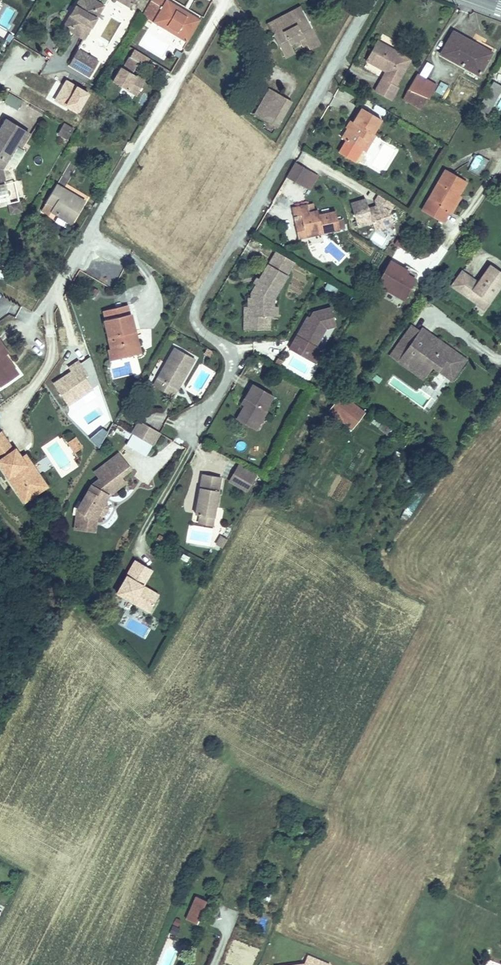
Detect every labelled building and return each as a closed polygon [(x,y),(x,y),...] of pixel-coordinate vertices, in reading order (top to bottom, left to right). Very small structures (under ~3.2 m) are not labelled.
[(63,27),(84,39),(104,5),(95,0),(79,0),(63,27)] [(142,15),(187,42),(200,19),(169,0),(150,0),(142,15)] [(267,24),(272,33),(277,30),(274,25),(287,18),(289,22),(304,14),(300,6),(267,24)] [(277,30),(272,33),(278,43),(287,39),(289,44),(290,43),(298,39),(301,45),(306,43),(309,49),(320,43),(304,14),(289,22),(287,18),(274,25),(277,30)] [(475,43),(453,31),(440,54),(479,75),(491,54),(474,45),(475,43)] [(287,39),(278,43),(284,55),(293,50),(290,43),(289,44),(287,39)] [(382,44),(377,42),(367,60),(372,63),(382,44)] [(492,53),(475,43),(474,45),(491,54),(492,53)] [(392,50),(382,44),(372,63),(386,71),(390,73),(386,81),(382,78),(375,91),(391,100),(398,87),(395,86),(410,59),(392,50)] [(99,61),(78,49),(69,64),(90,76),(99,61)] [(145,65),(149,58),(134,49),(123,67),(121,66),(112,80),(135,94),(144,80),(132,73),(138,62),(145,65)] [(390,73),(386,71),(382,78),(386,81),(390,73)] [(437,85),(417,74),(408,89),(410,90),(427,97),(429,98),(437,85)] [(494,81),(478,109),(488,114),(500,90),(500,85),(494,81)] [(275,92),(269,88),(254,114),(261,118),(275,92)] [(410,90),(405,101),(420,109),(427,97),(410,90)] [(3,101),(17,109),(22,100),(9,92),(3,101)] [(276,127),(291,101),(275,92),(261,118),(276,127)] [(386,111),(375,104),(373,109),(384,116),(386,111)] [(348,128),(347,128),(342,138),(360,148),(366,139),(367,140),(371,133),(373,134),(373,133),(381,119),(361,108),(353,122),(355,123),(351,130),(348,128)] [(5,179),(2,169),(18,143),(16,142),(23,129),(6,119),(0,129),(0,180),(5,179)] [(348,128),(351,130),(355,123),(353,122),(350,120),(346,127),(347,128),(348,128)] [(75,130),(66,125),(61,134),(70,139),(75,130)] [(29,133),(23,129),(16,142),(18,143),(22,146),(29,133)] [(366,139),(360,148),(365,152),(375,135),(373,133),(373,134),(371,133),(367,140),(366,139)] [(482,176),(489,160),(475,154),(469,170),(482,176)] [(317,176),(295,162),(287,176),(309,189),(317,176)] [(458,195),(466,181),(446,169),(422,211),(442,222),(449,211),(446,209),(454,196),(453,196),(454,193),(458,195)] [(0,180),(0,205),(9,203),(19,200),(15,181),(6,183),(5,179),(0,180)] [(47,201),(41,210),(48,214),(49,214),(51,211),(58,215),(55,221),(69,229),(72,223),(85,202),(63,189),(56,185),(47,201)] [(458,195),(454,193),(453,196),(454,196),(446,209),(449,211),(452,213),(461,197),(458,195)] [(393,225),(389,212),(394,204),(379,195),(374,202),(375,205),(376,208),(369,210),(368,207),(366,199),(351,203),(358,227),(372,222),(375,231),(393,225)] [(19,200),(9,203),(11,213),(22,210),(20,200),(19,200)] [(313,203),(292,208),(293,216),(301,215),(305,233),(321,230),(322,233),(345,228),(343,219),(338,220),(336,211),(319,215),(318,210),(309,213),(309,211),(315,209),(313,203)] [(301,215),(293,216),(298,238),(322,233),(321,230),(305,233),(301,215)] [(409,245),(398,238),(394,244),(405,250),(409,245)] [(248,297),(248,307),(253,307),(253,315),(250,315),(250,330),(269,330),(269,316),(269,315),(266,315),(266,308),(273,308),(273,306),(273,298),(287,275),(294,262),(276,251),(269,264),(268,264),(259,279),(259,280),(262,282),(260,285),(257,283),(256,284),(251,293),(251,297),(248,297)] [(2,259),(0,263),(0,276),(3,278),(11,264),(2,259)] [(377,284),(404,299),(415,279),(407,274),(409,271),(404,269),(390,261),(377,284)] [(467,297),(477,304),(482,297),(489,302),(499,288),(495,286),(498,283),(500,285),(500,272),(491,264),(478,283),(467,297)] [(452,286),(461,292),(471,278),(462,271),(452,286)] [(260,285),(262,282),(259,280),(259,279),(257,277),(254,283),(256,284),(257,283),(260,285)] [(478,283),(471,278),(461,292),(467,297),(478,283)] [(482,297),(477,304),(484,309),(489,302),(482,297)] [(127,305),(103,311),(105,319),(104,320),(111,349),(117,348),(120,357),(136,354),(131,335),(130,336),(129,332),(135,331),(131,313),(129,314),(127,305)] [(277,306),(273,306),(273,308),(266,308),(266,315),(269,315),(269,316),(277,316),(277,306)] [(244,330),(250,330),(250,315),(253,315),(253,307),(248,307),(244,307),(244,330)] [(313,312),(310,318),(307,322),(305,321),(289,349),(308,359),(316,345),(326,328),(336,326),(331,307),(313,312)] [(435,343),(420,332),(412,326),(391,356),(423,379),(432,366),(438,370),(445,359),(449,362),(448,363),(458,370),(465,360),(456,353),(454,355),(450,352),(452,350),(437,340),(435,343)] [(422,329),(420,332),(435,343),(437,340),(422,329)] [(136,354),(140,353),(135,331),(129,332),(130,336),(131,335),(136,354)] [(1,385),(18,374),(11,363),(5,354),(8,352),(2,345),(0,341),(0,384),(1,385)] [(316,345),(308,359),(314,363),(322,349),(316,345)] [(195,359),(174,347),(157,378),(177,389),(181,382),(179,381),(186,370),(188,371),(195,359)] [(111,349),(109,349),(111,360),(120,357),(117,348),(111,349)] [(445,359),(438,370),(451,379),(458,370),(448,363),(449,362),(445,359)] [(60,380),(53,385),(67,406),(92,390),(85,378),(88,376),(78,362),(68,369),(71,373),(64,378),(65,379),(62,382),(60,380)] [(115,378),(129,376),(127,366),(113,368),(115,378)] [(186,370),(179,381),(181,382),(188,371),(186,370)] [(395,388),(400,381),(392,376),(388,383),(395,388)] [(177,389),(157,378),(153,385),(174,396),(177,389)] [(247,400),(244,406),(236,419),(252,428),(258,416),(262,419),(267,411),(265,410),(273,396),(253,384),(245,399),(247,400)] [(341,394),(328,410),(353,429),(365,413),(341,394)] [(262,419),(258,416),(252,428),(256,430),(262,419)] [(149,427),(139,421),(132,433),(142,440),(149,427)] [(388,425),(384,430),(405,445),(409,440),(388,425)] [(153,446),(160,433),(149,427),(142,440),(153,446)] [(10,477),(27,502),(46,489),(24,456),(20,458),(14,450),(11,451),(0,435),(0,462),(10,477)] [(70,445),(78,440),(75,436),(67,442),(70,445)] [(78,440),(70,445),(74,452),(83,446),(78,440)] [(91,485),(78,509),(88,516),(90,512),(97,516),(98,514),(101,515),(104,514),(108,508),(107,505),(104,503),(106,501),(104,499),(106,494),(109,496),(109,495),(125,483),(120,477),(130,469),(118,454),(95,472),(100,479),(91,485)] [(238,465),(229,484),(248,493),(257,475),(238,465)] [(221,477),(202,474),(198,497),(201,497),(200,502),(197,502),(195,514),(200,515),(214,517),(221,477)] [(88,516),(78,509),(75,528),(95,531),(97,516),(90,512),(88,516)] [(214,517),(200,515),(199,522),(212,525),(214,517)] [(190,524),(186,543),(210,547),(213,528),(190,524)] [(222,549),(227,539),(220,536),(215,546),(222,549)] [(149,568),(135,561),(117,593),(124,597),(134,602),(148,611),(156,597),(141,589),(143,586),(140,584),(149,568)] [(149,568),(140,584),(143,586),(152,570),(149,568)] [(158,594),(143,586),(141,589),(156,597),(158,594)] [(134,602),(124,597),(119,606),(128,612),(134,602)] [(195,896),(186,918),(194,921),(203,900),(195,896)] [(296,964),(329,964),(308,956),(305,964),(296,964)]
